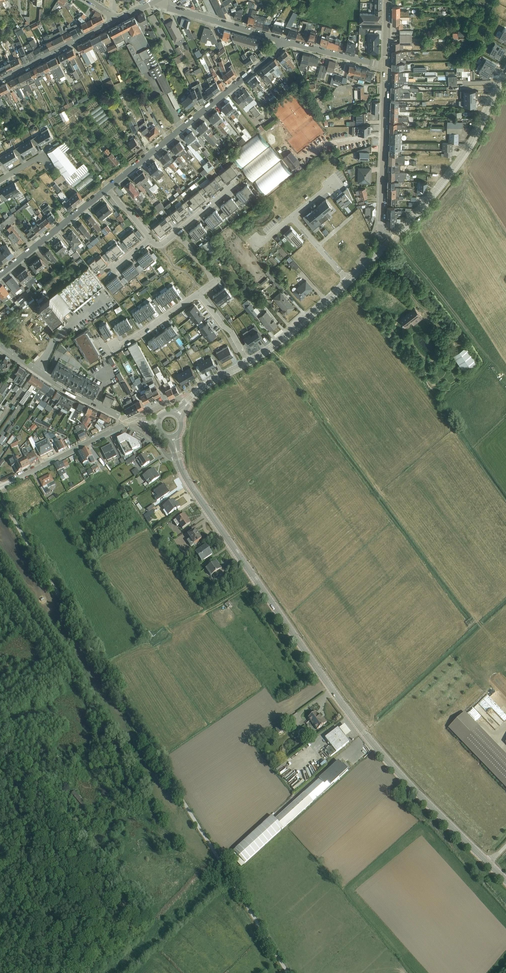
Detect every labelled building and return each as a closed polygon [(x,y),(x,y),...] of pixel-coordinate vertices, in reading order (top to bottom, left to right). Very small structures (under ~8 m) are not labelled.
[(68,4),(70,3),(66,0),(57,0),(53,7),(55,9),(57,5),(58,6),(59,4),(64,7),(66,6),(68,4)] [(221,7),(218,0),(211,0),(218,16),(227,18),(224,13),(221,7)] [(235,7),(231,9),(233,15),(234,15),(234,17),(241,19),(243,10),(243,8),(236,11),(235,7)] [(409,16),(414,16),(414,14),(411,14),(411,15),(409,15),(409,11),(400,11),(400,7),(392,7),(392,17),(407,16),(409,16)] [(252,26),(256,15),(257,9),(253,8),(253,9),(252,9),(251,16),(249,16),(247,24),(252,26)] [(91,19),(95,26),(105,21),(101,14),(93,9),(91,11),(94,13),(91,17),(93,18),(91,19)] [(359,23),(382,23),(382,9),(375,9),(372,9),(371,13),(360,13),(359,23)] [(86,20),(90,28),(95,26),(91,19),(90,19),(83,13),(82,15),(78,11),(77,12),(78,13),(86,20)] [(264,21),(262,29),(268,31),(268,30),(272,31),(273,26),(270,25),(271,21),(273,18),(271,17),(272,15),(274,12),(272,11),(269,15),(267,18),(264,21)] [(290,28),(290,27),(298,14),(293,11),(286,26),(290,28)] [(140,14),(138,15),(143,25),(146,23),(147,25),(149,23),(143,12),(140,14)] [(86,20),(78,13),(75,15),(76,16),(77,16),(78,16),(78,17),(83,22),(81,23),(85,31),(90,28),(86,20)] [(256,15),(252,26),(252,27),(262,29),(264,21),(267,18),(256,15)] [(109,30),(113,38),(115,42),(116,43),(118,47),(127,43),(142,73),(149,69),(153,78),(157,76),(165,93),(167,92),(176,109),(181,107),(135,16),(109,30)] [(407,16),(392,17),(392,24),(396,24),(396,29),(403,29),(403,24),(407,24),(407,20),(410,20),(409,16),(407,16)] [(194,38),(192,33),(191,32),(189,27),(191,20),(182,18),(180,25),(184,27),(184,28),(189,38),(191,37),(192,39),(194,38)] [(41,20),(31,24),(33,29),(38,26),(39,27),(43,24),(41,20)] [(173,20),(166,23),(175,42),(182,38),(173,20)] [(273,26),(272,31),(272,32),(282,35),(285,23),(276,21),(274,23),(273,26)] [(304,33),(302,41),(307,42),(309,36),(310,33),(311,30),(313,23),(307,21),(306,23),(304,33)] [(69,28),(74,37),(79,34),(75,25),(74,24),(71,26),(69,23),(67,25),(69,28)] [(75,25),(79,34),(83,32),(80,25),(78,26),(76,23),(74,24),(75,25)] [(60,30),(66,41),(74,37),(69,28),(66,27),(65,30),(64,30),(61,24),(58,26),(60,30)] [(330,32),(331,28),(320,25),(318,32),(323,33),(323,30),(330,32)] [(290,27),(290,28),(286,36),(295,38),(297,34),(298,31),(300,27),(299,27),(297,26),(296,29),(290,27)] [(204,27),(200,41),(213,44),(218,42),(213,33),(212,31),(211,31),(211,29),(204,27)] [(49,33),(56,46),(66,41),(60,30),(53,34),(52,32),(49,33)] [(100,34),(104,42),(110,38),(111,39),(113,38),(109,30),(107,31),(100,34)] [(235,42),(230,32),(224,30),(223,34),(221,33),(221,38),(226,40),(227,42),(233,40),(234,44),(236,43),(235,42)] [(309,36),(307,42),(313,43),(316,32),(311,30),(310,33),(309,36)] [(230,32),(235,42),(238,43),(240,43),(243,35),(230,32)] [(297,34),(295,38),(295,39),(302,41),(304,33),(300,32),(300,34),(297,34)] [(40,45),(44,52),(56,46),(49,33),(43,37),(46,42),(43,44),(41,45),(40,45)] [(91,39),(94,46),(97,51),(99,50),(101,52),(102,51),(103,54),(105,53),(108,60),(112,58),(109,53),(107,48),(104,42),(100,34),(91,39)] [(379,34),(369,34),(368,54),(378,54),(379,34)] [(243,35),(240,43),(248,45),(250,37),(243,35)] [(327,47),(329,38),(330,36),(327,35),(326,37),(322,36),(320,42),(321,42),(320,45),(327,47)] [(250,37),(248,45),(255,47),(256,42),(257,40),(250,37)] [(44,52),(40,45),(38,46),(34,38),(29,41),(30,42),(37,56),(44,52)] [(329,38),(327,47),(337,50),(339,40),(336,39),(336,40),(329,38)] [(82,44),(92,62),(95,61),(93,56),(96,55),(92,48),(94,46),(91,39),(82,44)] [(339,40),(337,50),(345,52),(347,44),(345,43),(344,46),(343,46),(344,44),(342,44),(342,42),(342,40),(340,39),(339,40)] [(16,53),(22,64),(29,60),(26,53),(20,40),(19,41),(16,42),(20,51),(16,53)] [(26,53),(29,60),(34,57),(37,56),(30,42),(24,46),(27,52),(26,53)] [(107,48),(109,53),(119,48),(118,47),(116,43),(109,47),(107,48)] [(92,62),(82,44),(78,46),(81,53),(82,52),(83,52),(89,64),(92,62)] [(347,44),(345,52),(355,55),(357,47),(353,46),(353,45),(351,45),(351,46),(347,44)] [(494,44),(487,54),(497,61),(504,50),(494,44)] [(181,54),(182,56),(184,55),(179,46),(175,48),(179,54),(181,53),(181,54)] [(224,46),(220,50),(218,51),(220,56),(223,53),(224,54),(225,53),(225,52),(226,51),(225,49),(224,46)] [(8,57),(13,68),(22,64),(16,53),(13,48),(12,48),(11,49),(15,56),(12,57),(11,55),(8,57)] [(67,52),(81,79),(84,77),(74,57),(76,55),(73,48),(67,52)] [(281,54),(293,68),(295,66),(288,58),(290,56),(286,51),(281,54)] [(81,79),(67,52),(59,56),(63,64),(68,61),(72,71),(70,72),(73,79),(74,79),(75,82),(78,81),(81,79)] [(392,63),(406,63),(406,60),(404,60),(404,55),(411,55),(411,52),(395,52),(393,52),(392,52),(392,63)] [(4,61),(9,70),(10,70),(13,68),(8,57),(6,53),(4,54),(7,60),(5,61),(4,61)] [(254,61),(250,56),(248,58),(245,53),(242,55),(248,66),(254,61)] [(182,56),(181,54),(174,58),(177,64),(184,60),(182,56)] [(226,71),(232,79),(237,75),(232,64),(231,62),(229,57),(228,54),(227,55),(230,62),(229,64),(230,65),(228,67),(229,69),(226,71)] [(293,68),(281,54),(277,57),(284,65),(285,64),(288,68),(290,71),(293,69),(293,68)] [(300,66),(298,65),(300,70),(306,70),(310,56),(303,54),(301,62),(300,66)] [(310,56),(306,70),(308,70),(309,66),(316,68),(319,58),(310,56)] [(47,62),(54,76),(57,81),(61,79),(60,77),(65,75),(56,57),(47,62)] [(240,65),(236,67),(240,74),(248,69),(241,57),(239,58),(240,60),(238,62),(240,65)] [(1,74),(6,72),(9,70),(4,61),(2,58),(0,60),(0,71),(1,74)] [(482,66),(493,72),(496,66),(484,58),(480,65),(482,66)] [(111,65),(108,60),(107,60),(115,74),(118,80),(122,87),(126,85),(114,63),(111,65)] [(225,68),(222,60),(218,61),(220,66),(219,66),(222,75),(228,82),(232,79),(226,71),(225,68)] [(271,63),(280,76),(285,82),(288,80),(277,67),(279,66),(274,60),(271,63)] [(324,66),(323,71),(324,72),(326,72),(326,73),(333,75),(333,73),(336,63),(329,61),(328,67),(324,66)] [(42,64),(51,80),(51,81),(52,81),(51,78),(54,76),(47,62),(42,64)] [(267,66),(271,72),(276,77),(278,76),(279,77),(280,76),(271,63),(267,66)] [(38,66),(44,77),(45,80),(48,79),(49,81),(51,80),(42,64),(38,66)] [(34,69),(39,79),(44,77),(38,66),(34,69)] [(263,69),(272,80),(274,83),(276,82),(275,80),(270,73),(271,72),(267,66),(263,69)] [(353,77),(355,67),(349,66),(347,73),(346,77),(343,77),(341,83),(346,83),(347,79),(352,80),(353,77)] [(493,72),(482,66),(479,72),(481,73),(479,76),(481,76),(482,76),(488,76),(489,75),(490,76),(493,72)] [(213,74),(220,88),(221,89),(225,87),(218,74),(217,75),(212,67),(210,68),(213,74)] [(355,67),(353,77),(359,78),(361,68),(355,67)] [(361,68),(359,78),(358,82),(364,83),(365,79),(367,70),(361,68)] [(39,79),(34,69),(30,71),(36,81),(40,88),(43,86),(39,79)] [(272,80),(263,69),(259,72),(268,84),(272,80)] [(24,74),(29,84),(36,81),(30,71),(24,74)] [(460,71),(457,71),(457,74),(460,74),(460,75),(462,75),(462,77),(468,77),(468,81),(469,81),(469,71),(460,71)] [(391,81),(398,81),(398,76),(405,76),(405,72),(392,72),(392,76),(391,81)] [(398,81),(404,81),(406,81),(408,81),(408,72),(405,72),(405,76),(398,76),(398,81)] [(333,73),(333,75),(330,84),(333,85),(334,80),(335,80),(334,82),(339,84),(342,76),(333,73)] [(19,76),(27,92),(29,92),(31,92),(33,91),(29,84),(24,74),(19,76)] [(210,85),(215,93),(216,92),(215,91),(220,88),(213,74),(207,77),(207,78),(210,85)] [(252,78),(263,92),(264,90),(262,88),(263,87),(259,82),(260,81),(260,80),(256,75),(252,78)] [(15,78),(23,94),(25,94),(26,96),(28,95),(27,92),(19,76),(15,78)] [(6,83),(9,89),(13,87),(16,93),(17,92),(21,99),(22,98),(24,101),(22,102),(24,105),(28,104),(23,94),(15,78),(6,83)] [(263,92),(252,78),(248,81),(255,90),(256,90),(260,96),(264,93),(263,92)] [(105,87),(106,89),(114,84),(111,79),(103,83),(105,87)] [(315,84),(315,81),(307,82),(307,86),(307,87),(308,86),(309,86),(309,90),(314,90),(318,90),(318,84),(315,84)] [(197,84),(206,100),(215,93),(210,85),(205,88),(204,87),(203,88),(200,82),(197,84)] [(2,85),(12,103),(14,102),(11,98),(12,97),(11,94),(12,94),(11,92),(9,89),(6,83),(2,85)] [(106,89),(99,93),(100,95),(110,90),(115,87),(114,84),(106,89)] [(193,89),(190,91),(191,92),(196,101),(199,100),(201,104),(202,103),(206,100),(197,84),(192,87),(193,89)] [(4,96),(6,100),(7,100),(9,103),(9,102),(11,106),(13,105),(12,103),(2,85),(0,86),(0,89),(4,96)] [(355,90),(354,90),(354,98),(362,98),(362,99),(368,99),(368,94),(364,94),(364,87),(355,87),(355,90)] [(243,107),(254,99),(246,88),(235,97),(243,107)] [(458,90),(458,98),(461,98),(461,103),(474,103),(475,91),(458,90)] [(186,97),(182,100),(182,101),(186,106),(187,108),(193,103),(193,104),(196,101),(191,92),(188,95),(188,96),(186,97)] [(254,99),(243,107),(247,112),(250,109),(254,105),(257,103),(254,99)] [(378,99),(366,103),(368,109),(371,109),(371,113),(379,113),(380,102),(378,102),(378,100),(378,99)] [(226,104),(239,120),(241,118),(238,114),(234,110),(236,109),(230,101),(226,104)] [(239,120),(226,104),(225,104),(222,107),(229,117),(231,116),(236,122),(239,120)] [(100,105),(90,112),(93,115),(102,107),(100,105)] [(254,105),(250,109),(256,117),(261,113),(254,105)] [(131,119),(137,130),(140,129),(130,108),(127,110),(131,119)] [(105,111),(95,118),(97,121),(107,114),(105,111)] [(213,114),(228,132),(230,130),(223,121),(224,120),(222,118),(222,117),(217,111),(213,114)] [(356,122),(361,121),(367,121),(367,113),(360,112),(353,114),(353,121),(346,122),(347,126),(356,125),(356,122)] [(228,132),(213,114),(209,117),(217,126),(218,125),(225,134),(228,132)] [(107,115),(98,122),(100,125),(109,117),(107,115)] [(137,130),(131,119),(127,121),(133,132),(137,130)] [(155,135),(148,127),(145,120),(139,122),(142,127),(144,133),(150,140),(152,138),(152,137),(155,135)] [(201,124),(216,143),(217,144),(220,142),(217,138),(216,137),(213,135),(211,131),(212,130),(205,121),(201,124)] [(148,127),(155,135),(160,131),(153,122),(148,127)] [(216,143),(201,124),(201,125),(197,128),(202,134),(203,133),(213,146),(216,143)] [(352,127),(352,136),(370,133),(370,126),(370,125),(367,125),(367,126),(352,127)] [(48,128),(42,132),(47,141),(53,138),(48,128)] [(245,128),(242,130),(244,133),(242,135),(246,140),(251,136),(245,128)] [(188,134),(199,147),(201,145),(198,141),(199,140),(192,131),(189,134),(188,134)] [(34,139),(37,144),(39,142),(41,145),(47,141),(42,132),(33,137),(34,139)] [(389,142),(402,142),(402,139),(404,139),(405,138),(405,136),(404,135),(402,135),(402,132),(390,132),(390,135),(390,139),(389,139),(389,142)] [(448,144),(452,144),(459,144),(459,133),(455,133),(449,133),(448,144)] [(199,147),(188,134),(188,135),(185,138),(189,144),(190,143),(196,150),(199,147)] [(261,135),(233,157),(239,165),(237,167),(239,170),(242,168),(241,167),(269,145),(261,135)] [(131,140),(128,142),(135,151),(141,146),(133,136),(130,138),(131,140)] [(34,139),(33,137),(24,143),(30,151),(36,148),(34,145),(37,144),(34,139)] [(60,144),(55,147),(48,152),(50,156),(55,164),(54,164),(55,164),(55,165),(62,173),(71,184),(89,169),(84,163),(77,168),(67,155),(73,149),(70,145),(66,140),(60,144)] [(176,144),(188,160),(192,157),(190,154),(187,150),(186,151),(184,148),(185,148),(180,141),(176,144)] [(389,150),(401,150),(402,150),(402,149),(404,149),(405,148),(405,145),(404,144),(402,144),(402,142),(389,142),(389,150)] [(16,148),(19,154),(22,152),(23,155),(30,151),(24,143),(16,148)] [(444,151),(452,152),(452,144),(448,144),(442,143),(442,151),(444,151)] [(176,158),(181,164),(184,167),(186,168),(187,167),(186,165),(184,162),(186,160),(189,164),(190,162),(188,160),(176,144),(176,145),(172,148),(177,154),(178,153),(180,156),(179,156),(176,158)] [(357,151),(357,161),(363,161),(363,159),(369,159),(369,153),(371,153),(371,146),(357,151)] [(225,148),(222,151),(226,157),(233,151),(232,150),(231,150),(228,147),(225,148)] [(10,157),(12,162),(18,158),(17,156),(19,154),(16,148),(7,153),(10,157)] [(119,162),(115,157),(112,153),(115,151),(113,149),(110,151),(107,148),(103,151),(107,156),(107,157),(114,166),(117,164),(119,162)] [(271,148),(244,170),(249,177),(247,179),(251,184),(253,182),(252,181),(280,158),(271,148)] [(164,155),(176,170),(178,169),(176,167),(179,165),(179,166),(181,164),(176,158),(174,160),(175,160),(174,161),(172,158),(167,151),(164,154),(164,155)] [(194,155),(201,164),(206,160),(200,151),(194,155)] [(282,160),(254,183),(264,195),(292,173),(293,174),(304,166),(303,165),(305,163),(302,159),(300,161),(292,151),(283,158),(292,169),(290,170),(282,160)] [(2,164),(4,163),(6,165),(12,162),(10,157),(7,153),(0,157),(0,161),(2,164)] [(176,170),(164,155),(163,155),(160,158),(167,167),(169,165),(174,172),(176,170)] [(389,164),(395,165),(395,162),(397,162),(398,163),(398,165),(403,165),(403,162),(404,162),(405,156),(401,156),(389,155),(389,164)] [(205,168),(208,171),(214,166),(209,160),(203,165),(205,168)] [(151,165),(159,174),(163,170),(158,164),(157,164),(155,161),(151,165)] [(232,177),(238,173),(234,168),(237,167),(233,163),(226,169),(232,177)] [(159,174),(151,165),(147,168),(155,177),(158,174),(159,174)] [(358,168),(357,183),(371,184),(371,169),(358,168)] [(218,175),(221,179),(223,177),(227,182),(232,177),(226,169),(218,175)] [(139,175),(153,192),(159,187),(156,183),(154,184),(149,178),(149,177),(147,174),(145,174),(143,171),(139,175)] [(397,182),(405,182),(405,178),(406,178),(406,173),(397,173),(395,172),(388,172),(388,181),(397,182)] [(153,192),(139,175),(134,178),(139,184),(141,183),(150,194),(149,194),(152,198),(156,196),(153,193),(153,192)] [(215,188),(217,190),(222,186),(219,181),(221,179),(218,175),(210,182),(215,188)] [(54,181),(51,184),(53,187),(54,187),(58,191),(61,189),(54,181)] [(124,186),(128,191),(133,198),(136,196),(140,201),(144,198),(144,197),(146,196),(141,191),(140,192),(131,181),(124,186)] [(9,186),(14,195),(15,197),(18,195),(17,194),(21,192),(15,182),(9,186)] [(202,188),(205,192),(207,190),(211,195),(217,190),(215,188),(210,182),(202,188)] [(418,182),(417,194),(422,194),(423,194),(423,189),(427,185),(427,183),(426,183),(418,182)] [(90,183),(83,189),(86,192),(93,186),(90,183)] [(242,189),(249,198),(257,192),(254,187),(253,188),(251,189),(247,185),(242,189)] [(1,194),(5,200),(14,195),(9,186),(2,190),(4,192),(1,194)] [(170,194),(166,196),(171,201),(176,197),(180,193),(182,192),(183,191),(179,186),(176,189),(177,191),(173,195),(171,193),(170,194)] [(202,188),(193,195),(200,204),(204,201),(206,199),(202,194),(205,192),(202,188)] [(347,188),(336,197),(338,200),(337,201),(340,204),(351,196),(347,188)] [(388,197),(399,197),(399,194),(400,189),(398,189),(395,189),(388,188),(388,197)] [(238,200),(241,204),(242,204),(249,198),(242,189),(236,194),(240,198),(238,200)] [(365,189),(356,191),(357,195),(360,195),(361,200),(368,198),(365,189)] [(74,205),(69,198),(62,190),(58,194),(63,200),(62,201),(68,208),(70,206),(71,208),(74,205)] [(69,198),(74,205),(82,198),(77,191),(69,198)] [(200,204),(193,195),(185,202),(188,206),(190,204),(194,209),(200,204)] [(229,200),(226,202),(233,210),(241,204),(238,200),(236,202),(233,199),(232,197),(231,198),(229,200)] [(326,199),(318,206),(324,213),(332,207),(326,199)] [(161,201),(154,207),(158,212),(165,206),(161,201)] [(222,213),(225,217),(233,210),(226,202),(221,206),(224,211),(222,213)] [(101,208),(107,215),(112,211),(112,210),(107,203),(106,204),(106,203),(104,205),(104,206),(101,208)] [(48,204),(42,210),(52,223),(56,220),(54,219),(56,217),(50,211),(52,209),(48,204)] [(364,205),(359,205),(360,208),(363,208),(363,215),(365,215),(365,217),(368,217),(368,220),(372,221),(375,215),(375,208),(367,207),(366,204),(364,205)] [(107,215),(101,208),(99,210),(98,210),(96,211),(96,212),(102,219),(103,219),(103,220),(108,216),(107,215)] [(40,217),(48,226),(51,223),(46,217),(45,218),(38,210),(37,210),(35,211),(40,217)] [(211,214),(218,223),(225,217),(222,213),(221,214),(220,215),(216,210),(211,214)] [(313,224),(316,228),(322,223),(314,213),(312,211),(303,218),(310,227),(313,224)] [(4,224),(5,225),(8,223),(9,225),(17,218),(13,213),(2,222),(4,224)] [(208,217),(205,219),(206,220),(209,223),(207,225),(209,229),(210,229),(218,223),(211,214),(208,217)] [(91,216),(86,220),(96,232),(101,228),(91,216)] [(33,227),(38,234),(48,226),(40,217),(36,220),(38,223),(33,227)] [(38,234),(33,227),(29,222),(27,223),(29,225),(25,228),(33,238),(38,234)] [(82,223),(77,227),(87,239),(91,235),(87,230),(87,229),(82,223)] [(195,227),(202,235),(209,229),(207,225),(204,227),(200,223),(195,227)] [(10,232),(20,243),(22,242),(19,237),(20,237),(18,234),(18,233),(11,225),(7,228),(10,232)] [(121,250),(141,237),(135,227),(120,237),(122,240),(117,243),(121,250)] [(202,235),(195,227),(189,231),(193,236),(191,238),(194,242),(200,236),(202,235)] [(291,228),(283,234),(296,248),(303,242),(299,237),(291,228)] [(71,248),(78,257),(79,256),(80,255),(74,248),(74,247),(76,249),(79,246),(81,248),(84,245),(72,231),(69,234),(70,235),(66,238),(73,246),(70,248),(71,248)] [(20,243),(10,232),(7,234),(10,237),(9,238),(13,242),(13,241),(14,242),(16,242),(18,245),(20,243)] [(99,240),(97,237),(91,242),(89,240),(86,243),(90,248),(99,240)] [(210,239),(202,245),(209,255),(217,250),(210,239)] [(61,241),(54,246),(62,257),(66,253),(64,250),(67,248),(61,241)] [(102,250),(110,260),(122,252),(114,241),(102,250)] [(3,251),(9,258),(14,254),(6,243),(3,246),(6,249),(3,251)] [(78,257),(71,248),(69,250),(72,254),(71,255),(75,259),(78,257)] [(49,250),(44,254),(51,262),(53,261),(55,262),(57,260),(49,250)] [(150,263),(155,259),(148,250),(143,254),(150,263)] [(4,262),(9,258),(3,251),(2,253),(0,251),(0,258),(4,262)] [(105,262),(108,260),(102,253),(100,254),(105,262)] [(98,254),(87,262),(95,272),(106,263),(98,254)] [(143,254),(137,259),(141,263),(139,265),(142,269),(150,263),(143,254)] [(290,257),(287,259),(290,263),(288,264),(291,267),(292,266),(296,270),(299,267),(290,257)] [(35,261),(30,265),(37,273),(46,265),(40,258),(35,262),(35,261)] [(127,267),(134,276),(142,269),(139,265),(136,267),(133,263),(127,267)] [(89,266),(58,291),(59,292),(50,298),(48,296),(46,295),(46,296),(43,293),(42,295),(43,296),(37,301),(40,305),(38,307),(52,325),(60,319),(61,320),(65,317),(64,315),(72,309),(75,312),(92,297),(90,295),(103,284),(100,281),(98,278),(89,266)] [(134,276),(127,267),(122,271),(126,276),(123,278),(126,282),(134,276)] [(26,268),(22,272),(33,285),(36,282),(33,278),(34,278),(26,268)] [(269,270),(265,273),(268,276),(267,277),(272,283),(274,282),(281,290),(284,288),(269,270)] [(22,272),(18,275),(24,283),(25,282),(29,287),(33,285),(22,272)] [(112,279),(119,288),(126,282),(123,278),(121,280),(117,275),(112,279)] [(12,277),(8,281),(9,282),(8,283),(15,292),(17,294),(24,289),(22,285),(20,287),(12,277)] [(119,288),(112,279),(106,284),(114,292),(119,288)] [(292,289),(292,290),(293,291),(301,300),(304,297),(304,296),(313,289),(306,281),(296,289),(296,288),(295,287),(294,287),(293,288),(292,289)] [(2,298),(3,298),(5,301),(8,298),(8,299),(11,296),(2,285),(0,287),(0,295),(2,298)] [(168,289),(174,298),(179,294),(173,285),(168,289)] [(219,292),(225,300),(231,296),(225,287),(219,292)] [(161,293),(168,302),(174,298),(168,289),(161,293)] [(17,300),(20,304),(31,296),(28,292),(28,293),(26,292),(24,294),(17,300)] [(225,300),(219,292),(213,296),(219,305),(225,300)] [(280,292),(273,299),(283,310),(281,311),(284,315),(286,313),(287,314),(291,310),(290,309),(293,307),(280,292)] [(156,297),(160,303),(162,306),(168,302),(161,293),(156,297)] [(35,300),(31,296),(27,300),(26,299),(24,301),(24,302),(19,306),(23,310),(35,300)] [(10,308),(12,310),(20,304),(17,300),(14,302),(16,304),(10,308)] [(247,300),(242,305),(249,313),(250,313),(254,318),(258,315),(253,309),(254,309),(247,300)] [(145,305),(151,314),(156,311),(150,302),(145,305)] [(112,308),(114,313),(120,309),(117,305),(112,308)] [(138,310),(144,319),(151,314),(145,305),(138,310)] [(191,318),(199,311),(194,305),(186,312),(190,318),(191,318)] [(415,309),(400,320),(405,328),(411,323),(414,326),(423,319),(415,309)] [(144,319),(138,310),(133,314),(139,322),(144,319)] [(199,311),(191,318),(196,324),(196,323),(201,320),(204,317),(199,311)] [(266,311),(259,317),(270,331),(277,326),(266,311)] [(121,322),(126,331),(132,327),(127,318),(121,322)] [(97,326),(103,338),(111,334),(104,322),(97,326)] [(126,331),(121,322),(115,326),(120,334),(126,331)] [(205,325),(200,328),(200,329),(204,334),(212,328),(208,322),(205,325)] [(166,329),(172,337),(178,333),(177,332),(173,327),(172,325),(166,329)] [(248,331),(255,342),(262,338),(254,326),(248,331)] [(212,328),(204,334),(204,335),(209,341),(217,335),(212,328)] [(86,333),(87,332),(91,338),(91,337),(92,336),(88,329),(75,337),(77,340),(76,340),(78,343),(79,343),(81,346),(80,347),(82,350),(83,350),(85,353),(83,354),(88,360),(88,359),(91,363),(100,357),(98,354),(86,333)] [(160,333),(166,341),(172,337),(166,329),(160,333)] [(42,330),(37,336),(41,340),(46,333),(42,330)] [(247,330),(243,334),(245,337),(243,338),(245,341),(245,342),(246,344),(248,347),(253,344),(255,342),(248,331),(247,330)] [(86,333),(98,354),(100,353),(90,338),(87,332),(86,333)] [(154,338),(160,346),(166,341),(160,333),(154,338)] [(149,344),(153,348),(154,350),(160,346),(154,338),(148,342),(149,344)] [(150,387),(155,398),(161,395),(151,377),(154,375),(137,342),(128,347),(145,377),(150,387)] [(60,343),(57,350),(63,353),(64,354),(67,350),(60,343)] [(228,346),(216,352),(221,361),(222,363),(225,361),(233,357),(228,346)] [(466,348),(453,357),(464,373),(477,363),(466,348)] [(1,370),(0,372),(4,374),(8,368),(10,370),(11,367),(11,365),(12,363),(10,362),(10,358),(6,356),(4,359),(1,360),(0,360),(0,369),(1,370)] [(204,361),(209,370),(216,366),(211,357),(204,361)] [(198,365),(201,370),(203,373),(209,370),(204,361),(198,364),(198,365)] [(58,362),(51,375),(59,379),(65,383),(79,391),(93,398),(100,386),(58,362)] [(17,374),(13,379),(16,382),(25,369),(20,366),(15,372),(17,374)] [(175,395),(165,377),(164,377),(160,371),(161,371),(158,366),(153,369),(159,380),(162,379),(165,384),(163,384),(166,390),(165,390),(170,398),(175,395)] [(184,372),(189,381),(196,377),(191,368),(184,372)] [(17,392),(21,387),(30,373),(26,370),(23,376),(24,376),(22,379),(21,378),(19,383),(18,382),(13,390),(17,392)] [(189,381),(184,372),(177,375),(182,385),(189,381)] [(21,387),(17,392),(11,401),(14,402),(22,390),(26,392),(37,377),(32,374),(23,388),(21,387)] [(165,377),(175,395),(182,392),(177,385),(175,386),(174,383),(173,384),(170,379),(169,380),(168,378),(169,378),(167,375),(165,377)] [(36,394),(44,382),(37,377),(26,392),(20,402),(24,404),(32,391),(36,394)] [(150,387),(145,377),(142,378),(144,381),(141,382),(143,386),(145,389),(150,400),(155,398),(150,387)] [(124,379),(120,381),(119,381),(121,384),(127,394),(130,393),(131,392),(124,379)] [(44,382),(36,394),(34,397),(40,401),(48,391),(51,386),(44,382)] [(48,391),(40,401),(37,407),(42,410),(43,410),(45,408),(48,403),(45,401),(49,395),(51,396),(55,389),(51,386),(48,391)] [(150,400),(145,389),(141,391),(141,395),(140,395),(145,403),(147,402),(150,401),(149,401),(150,400)] [(48,403),(45,408),(47,409),(47,408),(51,410),(53,407),(62,394),(57,391),(53,398),(54,399),(51,405),(48,403)] [(131,392),(130,393),(135,403),(139,410),(144,408),(136,394),(135,394),(133,391),(131,392)] [(62,394),(53,407),(60,411),(61,409),(68,397),(62,394)] [(107,394),(102,403),(110,407),(114,398),(107,394)] [(68,397),(61,409),(67,412),(69,409),(74,400),(68,397)] [(74,400),(69,409),(72,411),(68,418),(73,421),(72,423),(74,424),(84,405),(74,400)] [(127,403),(123,406),(125,409),(126,411),(127,414),(127,413),(128,416),(129,416),(137,412),(139,410),(135,403),(132,404),(130,400),(126,402),(127,403)] [(82,424),(85,426),(93,409),(88,407),(84,417),(85,417),(82,424)] [(85,426),(86,429),(86,428),(88,425),(89,424),(91,425),(98,412),(93,409),(85,426)] [(99,418),(97,421),(103,424),(105,421),(106,422),(106,421),(109,423),(111,418),(108,417),(101,413),(99,418)] [(43,422),(41,425),(50,429),(51,427),(51,426),(43,421),(43,422)] [(77,434),(80,441),(86,438),(85,435),(82,430),(86,429),(85,426),(82,424),(75,427),(76,430),(78,434),(77,434)] [(10,425),(5,432),(9,434),(13,427),(10,425)] [(41,442),(47,453),(53,450),(52,448),(49,441),(51,440),(48,434),(47,434),(46,431),(43,432),(46,439),(41,442)] [(48,434),(51,440),(54,446),(56,446),(59,452),(63,449),(60,445),(56,437),(54,433),(53,433),(53,434),(50,432),(48,434)] [(60,445),(63,449),(67,447),(61,435),(59,435),(54,433),(56,437),(60,445)] [(13,435),(7,443),(11,445),(15,438),(16,437),(13,435)] [(117,439),(125,455),(133,451),(133,450),(140,447),(138,442),(129,437),(125,435),(122,437),(117,439)] [(47,453),(41,442),(36,445),(32,437),(29,439),(33,448),(36,447),(39,455),(40,455),(40,456),(47,453)] [(11,445),(10,446),(12,448),(19,444),(15,438),(11,445)] [(111,445),(102,449),(108,461),(117,456),(111,445)] [(84,455),(86,459),(89,458),(91,462),(95,460),(88,448),(82,451),(84,455)] [(84,455),(82,451),(78,453),(83,464),(87,461),(86,459),(84,455)] [(28,457),(26,458),(30,466),(35,464),(34,462),(36,461),(32,453),(29,454),(27,455),(28,457)] [(136,459),(138,457),(136,454),(125,462),(128,465),(136,459)] [(138,457),(136,459),(141,466),(142,466),(143,467),(149,462),(144,454),(138,457)] [(17,457),(16,457),(23,470),(27,467),(30,466),(26,458),(23,459),(22,456),(19,458),(18,456),(17,457)] [(23,470),(16,457),(9,461),(12,467),(13,466),(16,473),(23,470)] [(65,468),(62,462),(59,463),(54,465),(62,480),(65,479),(63,474),(65,473),(63,469),(65,468)] [(136,467),(131,471),(135,476),(140,473),(136,467)] [(154,469),(143,476),(148,485),(159,477),(154,469)] [(50,474),(39,479),(43,486),(40,488),(44,495),(50,492),(48,488),(55,483),(54,480),(50,474)] [(164,484),(154,491),(157,495),(154,497),(157,501),(169,492),(166,488),(167,487),(166,487),(164,484)] [(171,501),(163,507),(164,509),(163,510),(167,515),(168,515),(178,509),(177,509),(180,507),(176,502),(174,504),(171,501)] [(153,508),(149,511),(144,515),(146,518),(154,513),(154,509),(153,509),(153,508)] [(184,514),(174,521),(177,526),(179,524),(182,529),(191,523),(184,514)] [(190,538),(187,540),(191,546),(201,539),(195,530),(188,535),(190,538)] [(206,545),(196,552),(202,561),(212,554),(206,545)] [(217,561),(206,568),(211,575),(212,574),(214,577),(219,573),(217,570),(221,568),(217,561)] [(470,619),(465,623),(468,626),(475,621),(471,617),(470,619)] [(505,710),(505,708),(492,691),(471,708),(490,731),(505,717),(503,712),(505,710)] [(316,711),(308,718),(310,720),(317,730),(327,722),(323,717),(321,719),(316,711)] [(448,728),(505,788),(505,755),(465,712),(448,728)] [(293,715),(275,728),(276,729),(278,733),(292,723),(296,720),(293,715)] [(338,729),(325,738),(332,747),(326,751),(331,757),(349,743),(338,729)] [(316,752),(323,745),(320,742),(313,749),(316,752)] [(287,762),(291,767),(299,762),(296,757),(287,762)] [(234,851),(245,864),(343,774),(337,769),(342,765),(338,762),(275,819),(272,816),(234,851)] [(337,769),(343,774),(348,770),(343,764),(342,765),(337,769)] [(292,790),(303,784),(301,781),(298,783),(297,782),(289,786),(292,790)] [(75,790),(72,792),(84,806),(87,803),(75,790)] [(245,864),(234,851),(230,854),(241,867),(245,864)]
